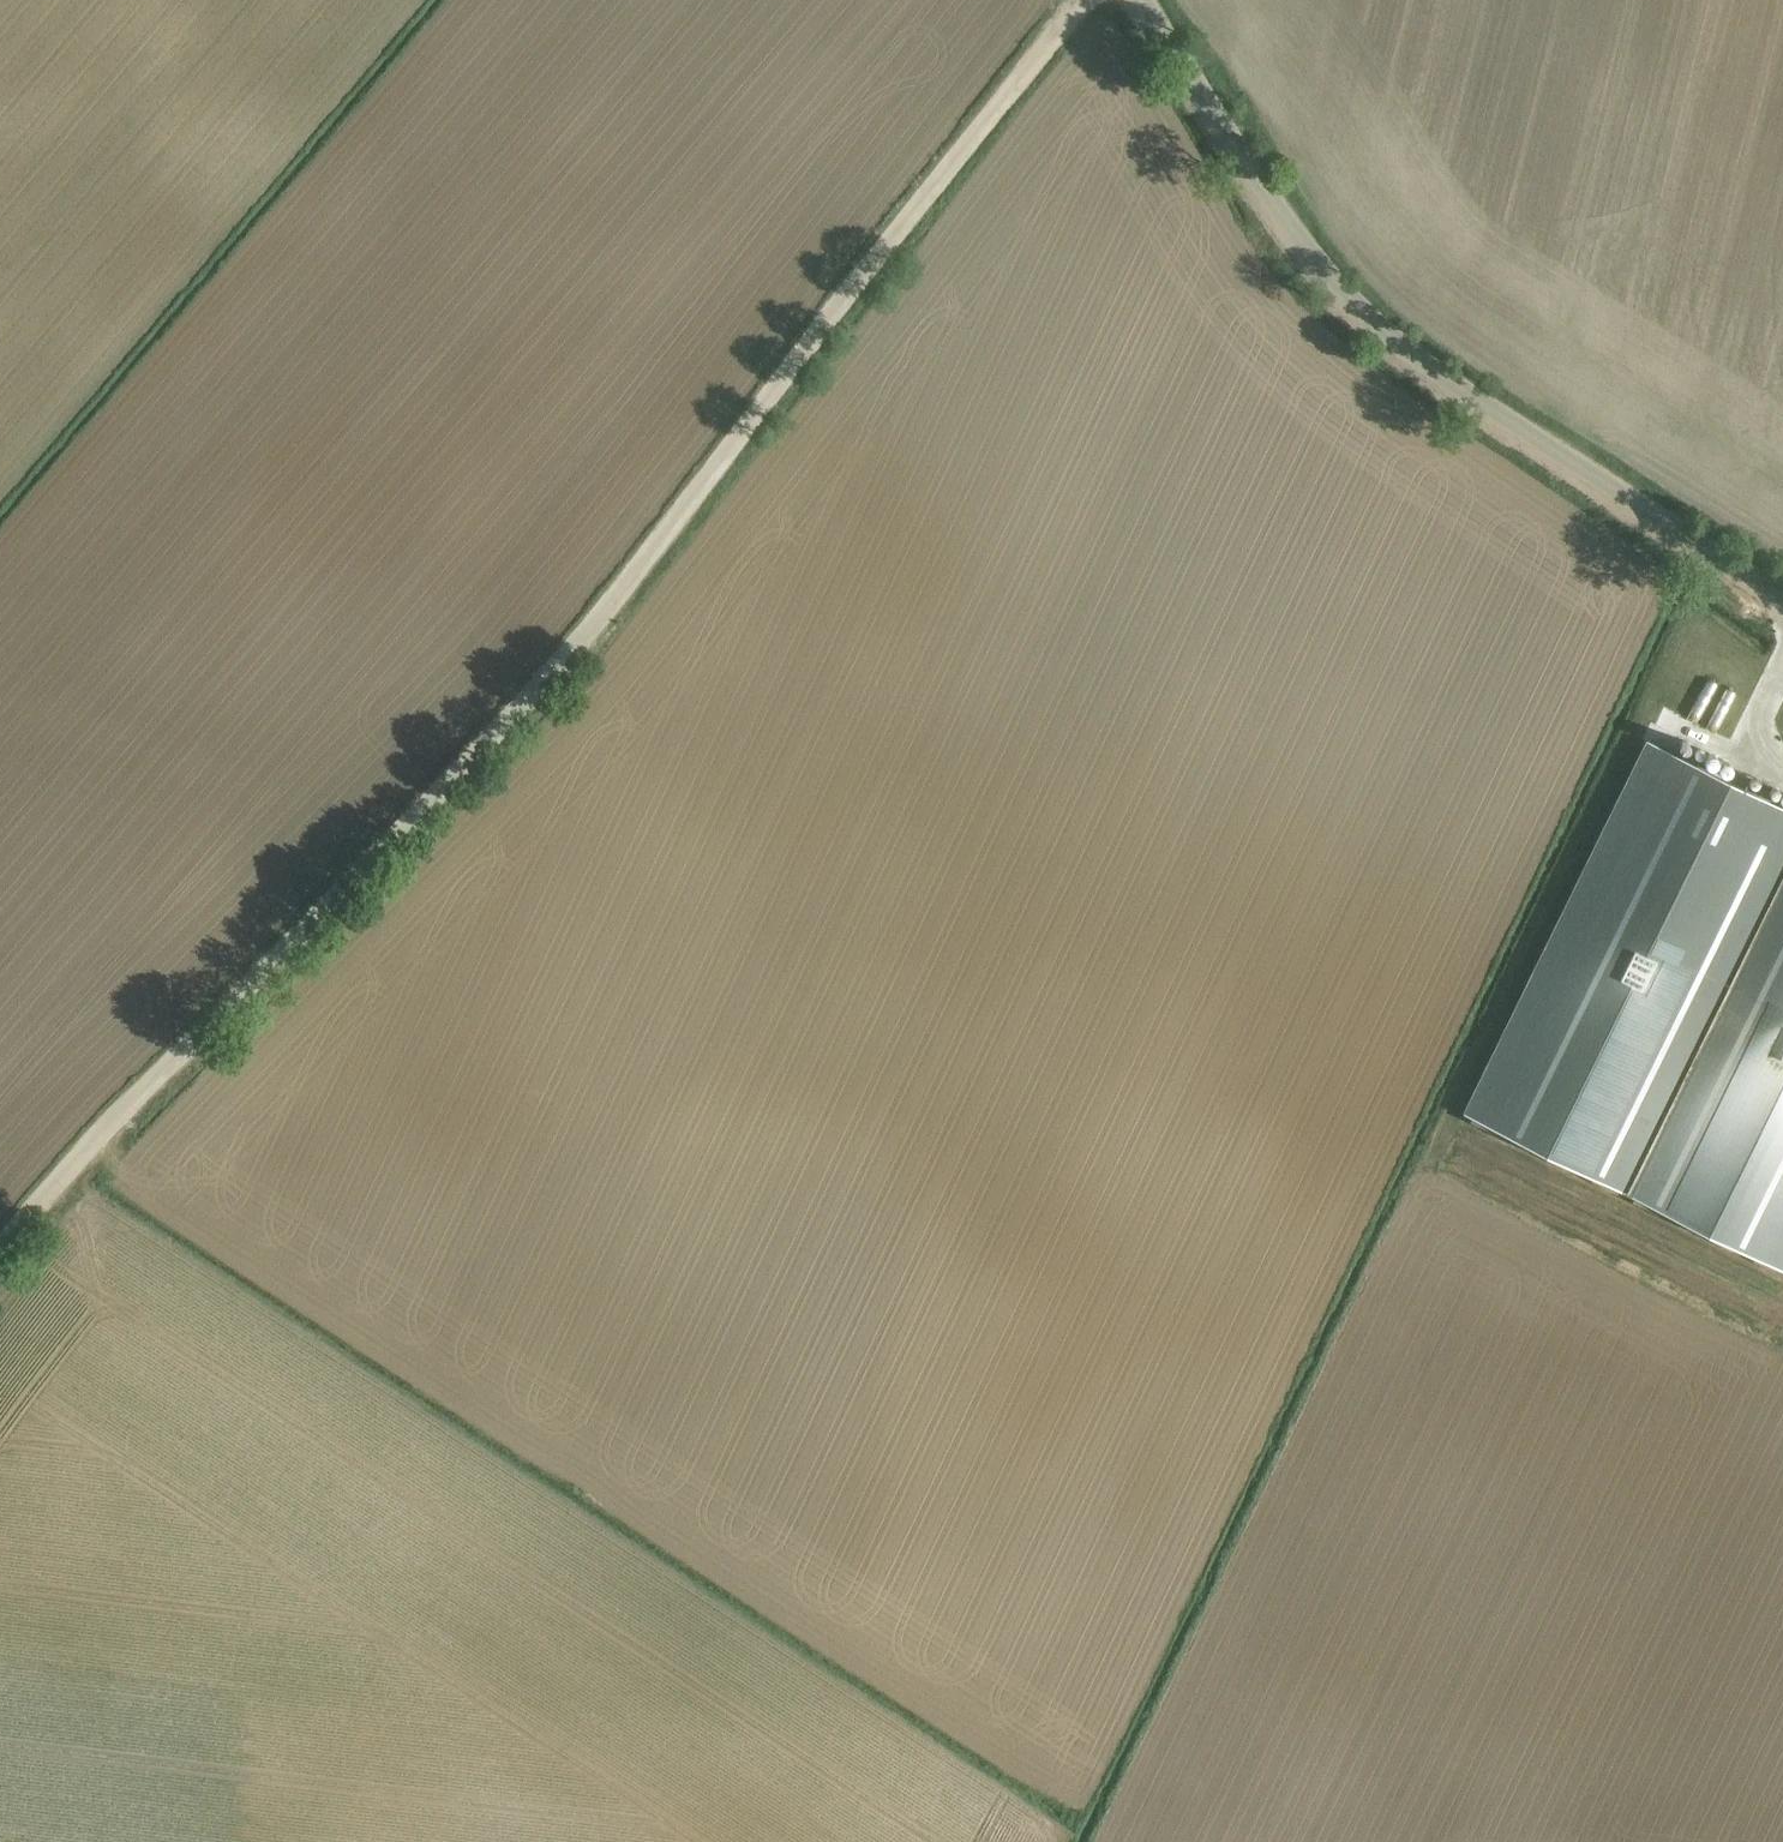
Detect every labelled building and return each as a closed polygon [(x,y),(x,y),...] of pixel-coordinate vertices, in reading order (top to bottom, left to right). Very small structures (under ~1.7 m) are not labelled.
[(1465,1113),(1782,1269),(1782,808),(1647,741),(1631,773),(1544,952),(1465,1113)]
